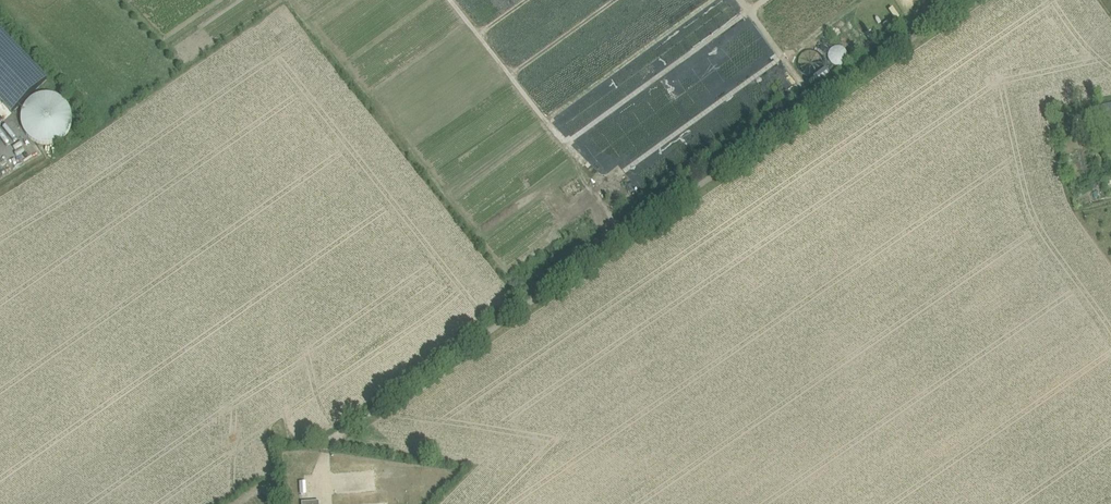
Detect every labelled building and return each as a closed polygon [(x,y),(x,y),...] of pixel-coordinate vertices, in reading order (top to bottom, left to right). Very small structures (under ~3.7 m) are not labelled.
[(883,26),(887,31),(894,26),(890,20),(883,26)] [(10,112),(45,79),(17,49),(0,31),(0,101),(10,112)] [(21,120),(24,127),(30,134),(38,138),(46,139),(55,137),(62,133),(67,126),(70,118),(70,109),(66,101),(61,95),(53,91),(46,89),(39,90),(32,93),(26,98),(22,104),(20,111),(21,120)] [(13,120),(0,129),(0,154),(11,172),(36,156),(13,120)]
